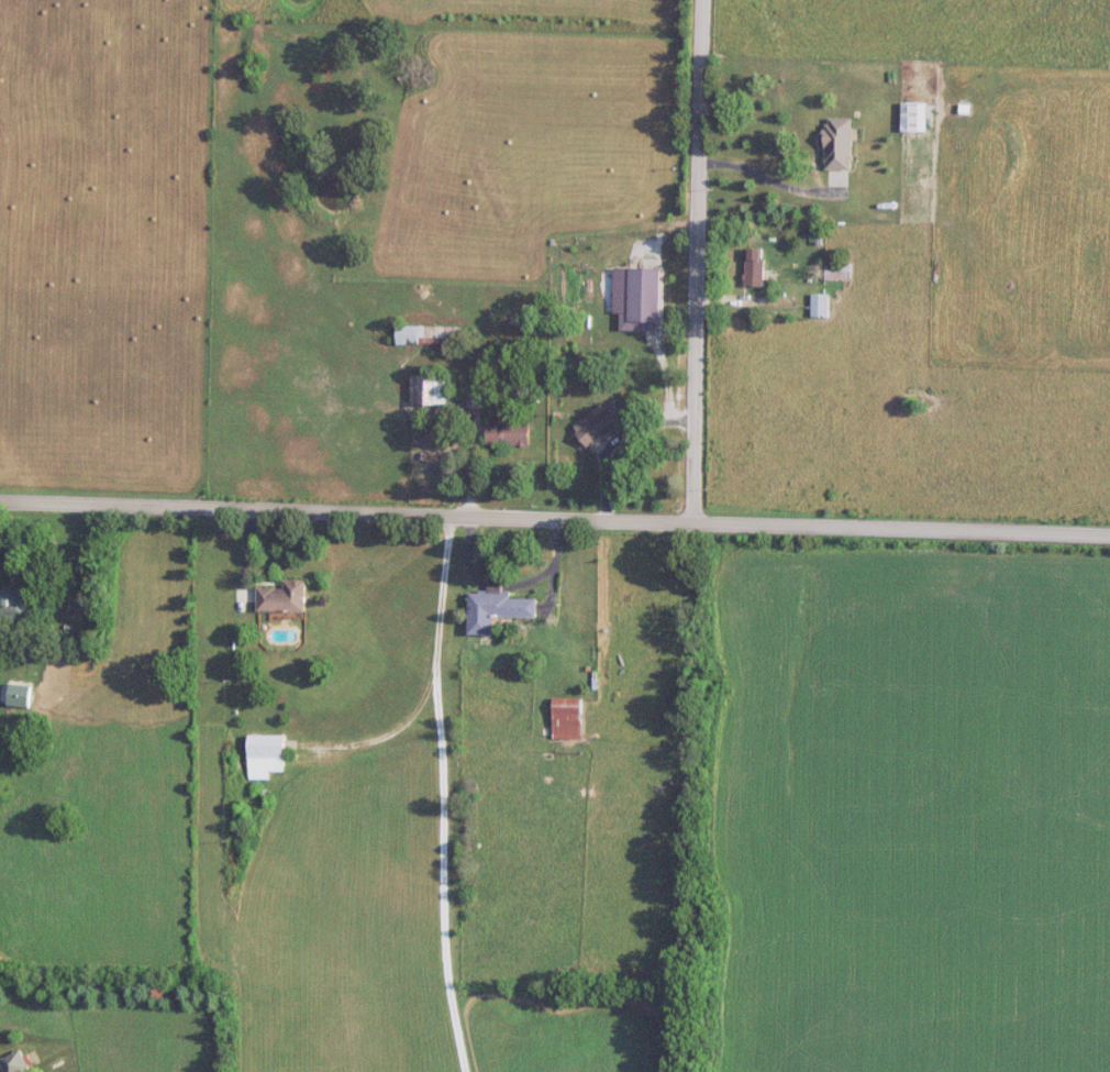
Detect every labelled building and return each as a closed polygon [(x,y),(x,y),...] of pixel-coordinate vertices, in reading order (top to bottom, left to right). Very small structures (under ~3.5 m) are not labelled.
[(920,132),(920,102),(903,102),(903,132),(920,132)] [(827,169),(852,169),(852,118),(827,118),(827,169)] [(766,287),(766,248),(747,248),(747,287),(766,287)] [(851,281),(851,265),(826,265),(826,281),(851,281)] [(662,331),(662,268),(632,268),(631,311),(621,311),(621,331),(662,331)] [(813,318),(830,318),(830,295),(813,295),(813,318)] [(421,339),(460,339),(460,326),(398,326),(398,345),(421,345),(421,339)] [(411,405),(453,405),(453,376),(411,376),(411,405)] [(574,427),(591,449),(630,419),(616,401),(607,407),(604,404),(574,427)] [(532,421),(515,421),(515,413),(501,413),(501,423),(488,423),(488,445),(531,446),(532,421)] [(286,588),(259,588),(259,613),(307,613),(307,580),(286,580),(286,588)] [(471,592),(470,635),(494,635),(495,617),(538,619),(539,599),(512,598),(512,591),(502,591),(502,581),(490,581),(489,592),(471,592)] [(32,620),(32,591),(1,591),(1,620),(32,620)] [(583,739),(583,699),(554,699),(554,739),(583,739)] [(286,736),(250,736),(250,780),(269,780),(269,772),(286,772),(286,736)] [(9,1071),(31,1071),(22,1052),(4,1059),(9,1071)]
